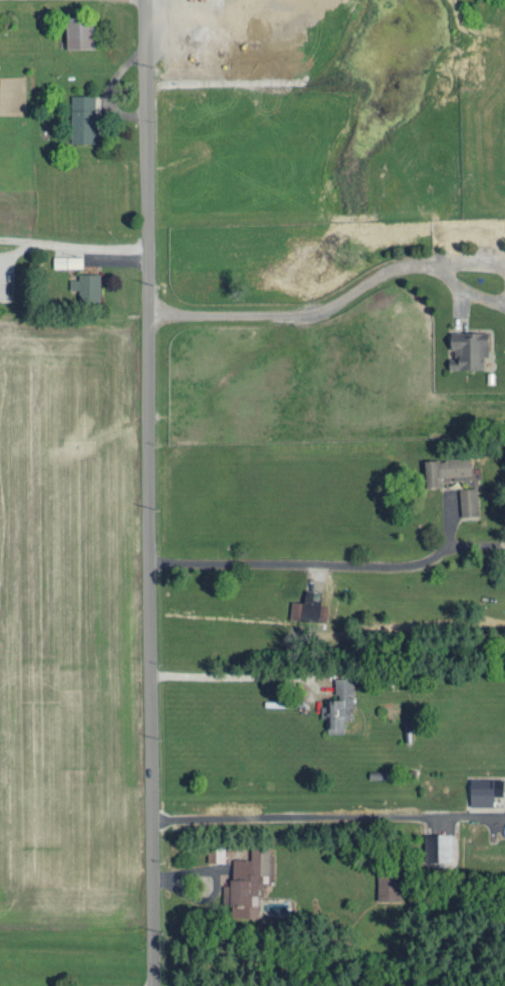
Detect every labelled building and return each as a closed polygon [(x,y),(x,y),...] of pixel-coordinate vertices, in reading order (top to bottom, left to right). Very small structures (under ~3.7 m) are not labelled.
[(67,16),(67,48),(94,47),(94,16),(67,16)] [(97,142),(96,94),(71,94),(72,142),(97,142)] [(84,266),(84,255),(54,255),(54,266),(84,266)] [(70,278),(70,288),(80,288),(80,301),(101,301),(100,272),(79,272),(79,277),(70,278)] [(489,330),(453,330),(453,356),(450,356),(450,368),(484,368),(484,355),(489,355),(489,330)] [(473,477),(473,457),(426,458),(426,486),(441,485),(441,477),(473,477)] [(460,487),(461,515),(479,514),(478,487),(460,487)] [(289,617),(300,619),(301,615),(318,618),(323,591),(307,589),(305,602),(292,600),(289,617)] [(352,677),(335,677),(336,698),(323,699),(324,717),(327,717),(328,729),(345,728),(345,717),(353,717),(352,677)] [(471,776),(470,803),(494,804),(494,793),(504,793),(504,777),(471,776)] [(453,859),(452,831),(425,832),(426,859),(453,859)] [(207,846),(208,861),(226,860),(225,845),(207,846)] [(232,857),(232,883),(223,883),(223,899),(232,899),(232,915),(258,915),(258,902),(253,902),(253,893),(261,893),(261,872),(270,872),(270,846),(252,845),(251,857),(232,857)] [(378,872),(379,898),(401,898),(400,872),(378,872)]
